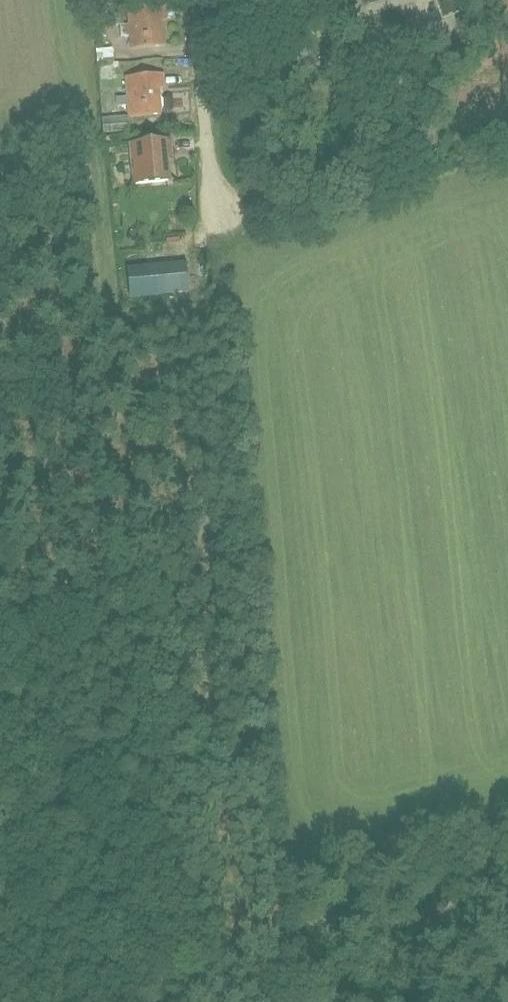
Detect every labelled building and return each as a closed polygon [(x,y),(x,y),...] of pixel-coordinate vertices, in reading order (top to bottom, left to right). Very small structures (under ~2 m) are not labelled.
[(122,0),(103,0),(102,0),(104,21),(123,20),(122,0)] [(443,15),(466,8),(463,0),(438,0),(443,15)] [(163,46),(161,21),(166,20),(165,5),(127,9),(129,24),(120,24),(121,37),(130,36),(131,49),(163,46)] [(97,36),(97,46),(113,46),(113,36),(97,36)] [(124,77),(126,97),(117,98),(118,106),(127,105),(128,117),(160,114),(158,89),(163,89),(162,74),(124,77)] [(125,116),(107,117),(108,133),(126,132),(125,116)] [(131,144),(133,163),(123,164),(125,184),(135,184),(168,181),(166,156),(171,155),(169,140),(131,144)] [(183,251),(175,226),(137,238),(145,263),(183,251)] [(188,263),(130,268),(133,297),(191,292),(188,263)]
